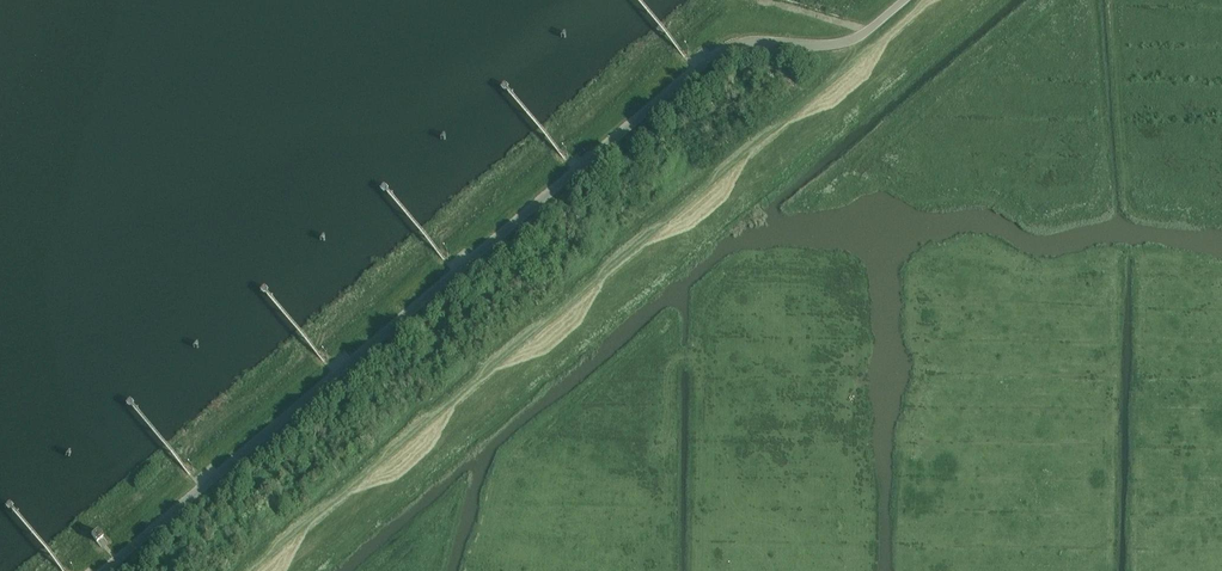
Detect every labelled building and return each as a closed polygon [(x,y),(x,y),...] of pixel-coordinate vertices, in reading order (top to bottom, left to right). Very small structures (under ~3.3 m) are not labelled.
[(97,543),(103,537),(97,531),(91,536),(97,543)]
